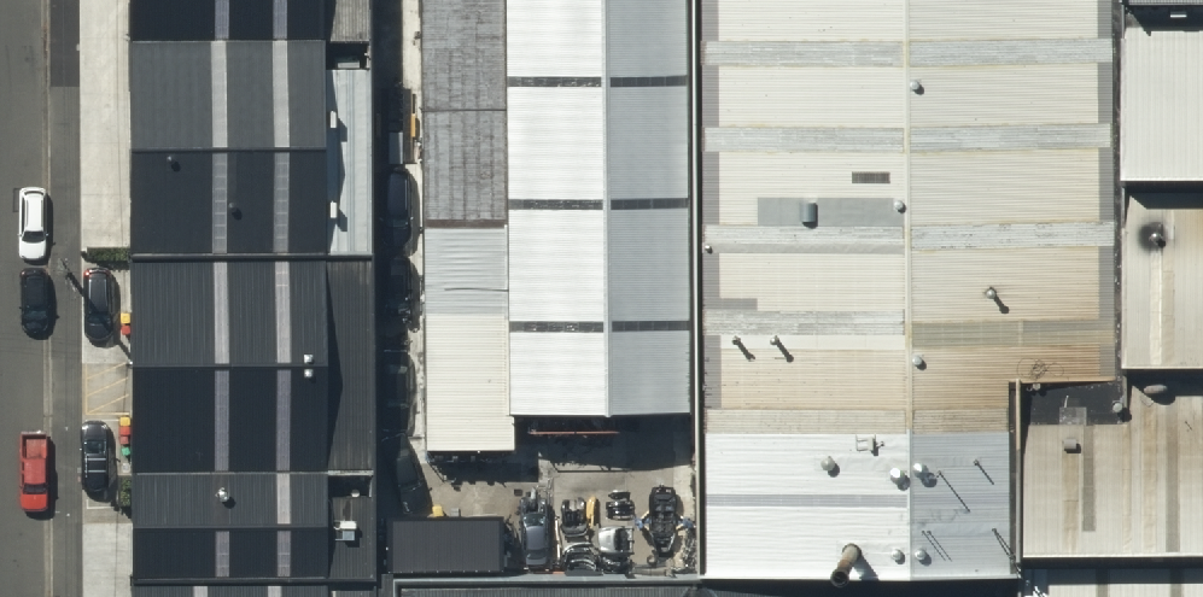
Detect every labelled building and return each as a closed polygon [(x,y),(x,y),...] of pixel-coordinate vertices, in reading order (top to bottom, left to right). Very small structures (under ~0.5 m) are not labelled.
[(322,207),(313,0),(114,0),(114,207),(322,207)] [(405,360),(675,360),(675,0),(406,0),(405,360)] [(680,534),(999,534),(998,331),(1102,331),(1103,0),(681,0),(680,534)] [(1102,331),(998,331),(999,534),(998,596),(1202,596),(1202,0),(1103,0),(1102,331)] [(109,207),(108,533),(322,533),(322,207),(109,207)] [(680,534),(398,531),(398,596),(680,596),(680,534)] [(108,533),(108,596),(343,596),(343,533),(108,533)] [(999,534),(680,534),(680,596),(998,596),(999,534)]
